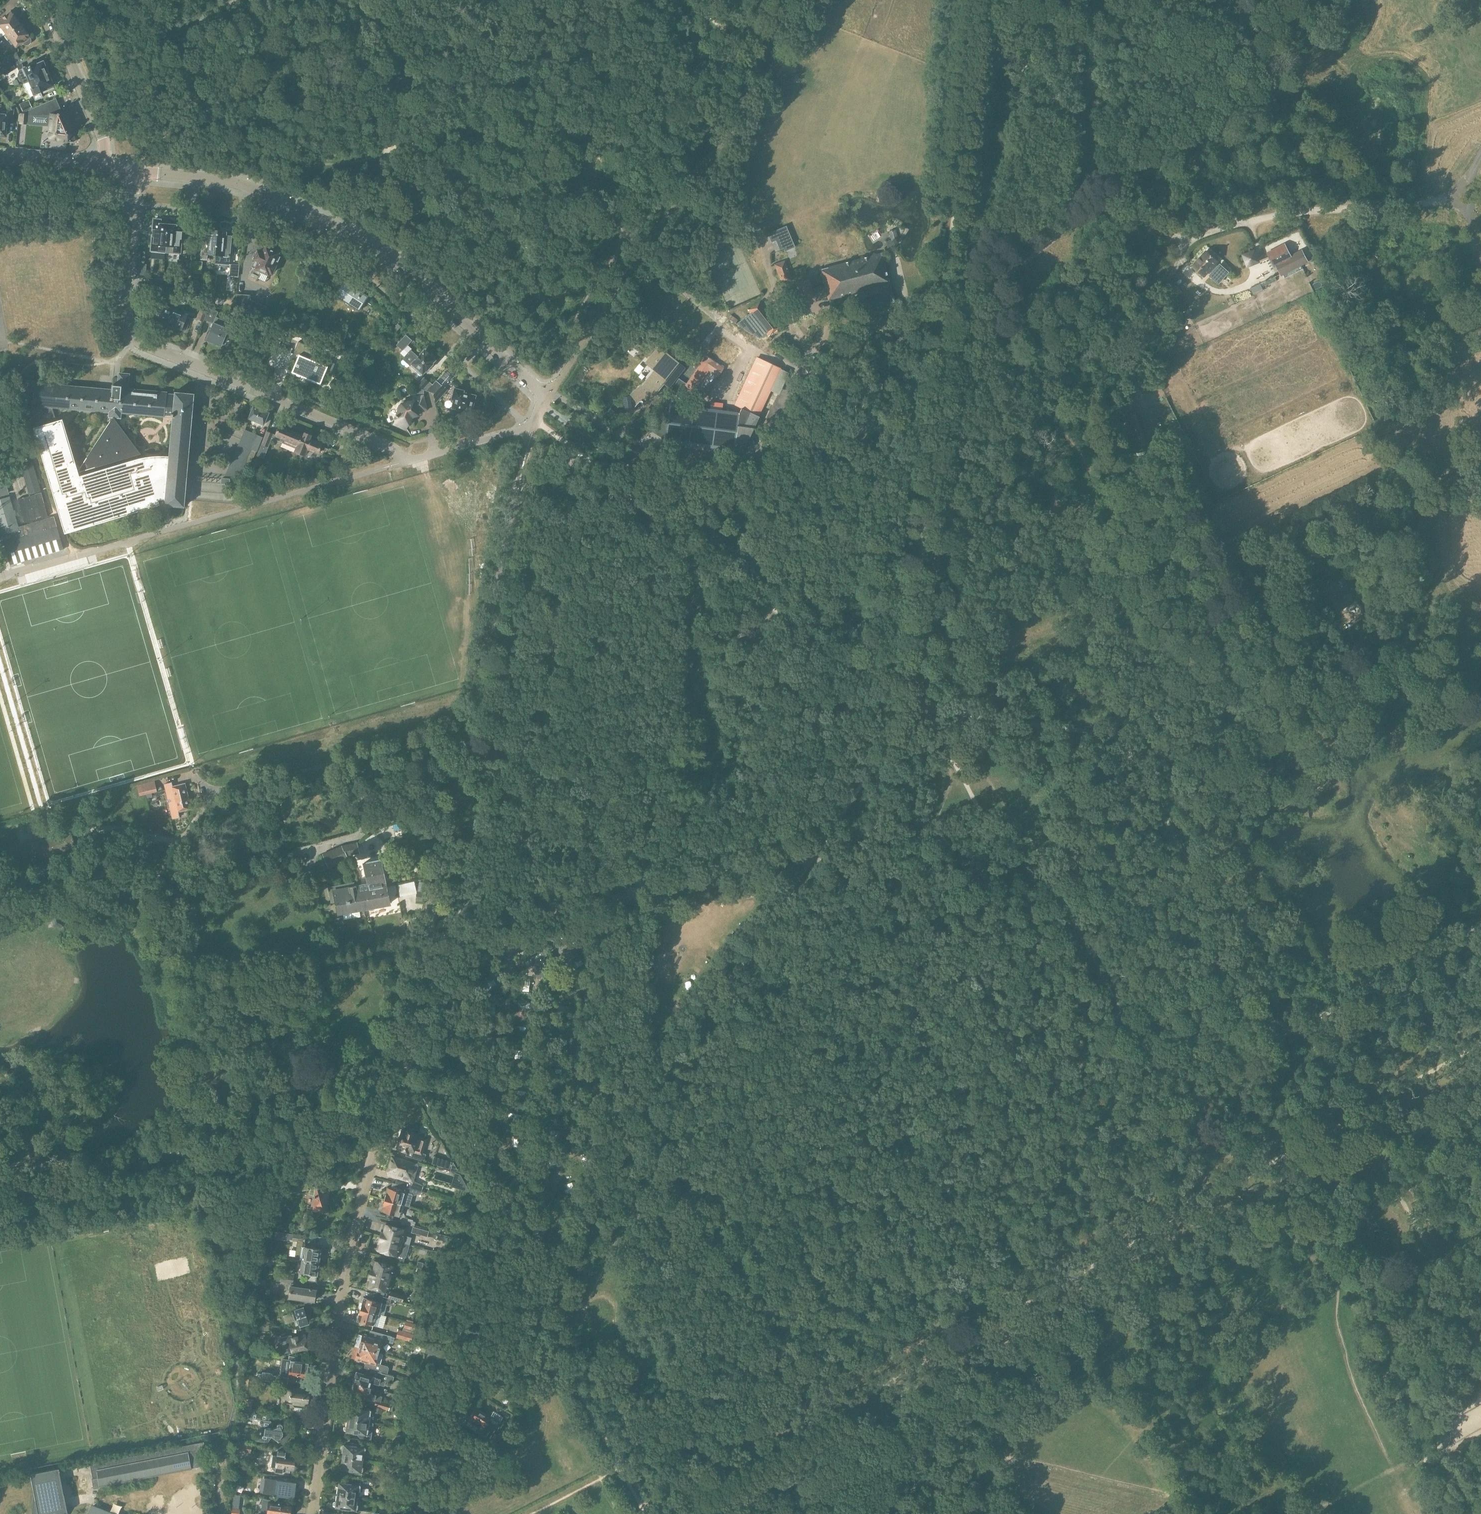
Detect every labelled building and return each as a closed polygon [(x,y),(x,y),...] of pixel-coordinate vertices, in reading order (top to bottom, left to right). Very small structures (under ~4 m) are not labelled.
[(20,24),(11,11),(3,17),(0,20),(0,28),(1,27),(7,34),(20,24)] [(14,48),(16,46),(22,42),(22,43),(23,44),(24,44),(25,45),(26,45),(27,45),(28,45),(29,44),(30,43),(30,42),(31,42),(31,41),(31,40),(31,39),(31,38),(30,37),(20,24),(7,34),(4,36),(14,48)] [(19,59),(16,53),(2,58),(5,64),(19,59)] [(0,68),(0,75),(6,73),(18,68),(19,71),(18,75),(18,78),(21,81),(24,82),(25,83),(30,81),(48,74),(45,66),(46,66),(46,65),(47,65),(47,64),(47,63),(46,62),(45,61),(44,61),(43,62),(37,64),(37,62),(31,65),(24,68),(22,63),(20,64),(19,60),(3,66),(0,68)] [(48,74),(30,81),(32,88),(31,88),(34,95),(33,96),(35,101),(43,97),(41,92),(48,89),(48,87),(53,85),(54,85),(54,84),(55,84),(55,83),(55,82),(55,81),(54,81),(54,80),(53,80),(52,80),(51,80),(48,74)] [(49,139),(73,142),(74,142),(75,141),(75,140),(76,140),(76,139),(76,138),(74,133),(76,132),(67,111),(62,113),(56,98),(21,113),(22,114),(21,114),(29,115),(51,115),(49,139)] [(22,111),(31,107),(29,100),(19,104),(22,111)] [(5,136),(6,119),(12,119),(13,109),(12,107),(7,107),(7,111),(0,110),(0,135),(5,136)] [(29,115),(21,114),(20,123),(29,124),(29,115)] [(154,219),(151,251),(165,252),(165,246),(167,224),(160,223),(160,219),(154,219)] [(165,246),(165,252),(179,253),(179,252),(182,221),(176,221),(176,224),(167,224),(165,246)] [(786,226),(767,234),(771,243),(775,241),(779,250),(783,248),(784,251),(794,247),(786,226)] [(204,228),(201,258),(206,259),(207,254),(215,255),(217,229),(215,229),(204,228)] [(215,255),(215,263),(228,264),(232,231),(217,229),(215,255)] [(1281,272),(1302,262),(1307,259),(1303,249),(1291,255),(1285,243),(1268,251),(1275,263),(1277,263),(1281,272)] [(256,259),(248,275),(256,279),(260,271),(268,274),(269,272),(271,273),(275,265),(273,264),(278,252),(277,252),(278,250),(272,247),(271,249),(266,246),(262,253),(257,251),(254,258),(256,259)] [(1255,249),(1245,253),(1249,263),(1259,259),(1255,249)] [(1206,251),(1192,266),(1204,276),(1208,272),(1209,271),(1212,274),(1211,276),(1218,283),(1228,273),(1220,265),(1218,267),(1215,264),(1218,262),(1206,251)] [(893,301),(881,253),(820,269),(828,300),(857,292),(860,304),(869,302),(870,307),(893,301)] [(188,271),(188,260),(178,260),(177,270),(188,271)] [(202,262),(191,261),(189,275),(195,276),(195,272),(201,273),(202,262)] [(783,261),(773,264),(781,283),(791,279),(783,261)] [(231,264),(230,275),(237,276),(238,265),(231,264)] [(148,288),(161,289),(163,279),(149,278),(148,288)] [(808,279),(795,283),(800,300),(813,297),(808,279)] [(359,309),(365,300),(367,297),(360,293),(361,292),(357,290),(343,281),(335,294),(359,309)] [(1261,283),(1251,287),(1253,291),(1263,288),(1261,283)] [(147,296),(159,297),(160,290),(148,289),(147,296)] [(237,294),(236,293),(235,307),(261,318),(266,305),(250,299),(251,294),(245,294),(237,294)] [(167,307),(159,304),(153,318),(158,320),(158,321),(163,323),(164,322),(167,323),(175,303),(169,301),(167,307)] [(750,313),(736,324),(759,339),(766,334),(768,336),(780,327),(759,301),(748,310),(750,313)] [(183,307),(175,303),(167,323),(170,324),(169,325),(175,328),(176,326),(181,328),(185,330),(189,322),(187,321),(189,317),(185,316),(186,315),(181,312),(183,307)] [(203,321),(204,319),(208,309),(209,306),(203,304),(197,318),(203,321)] [(217,313),(208,309),(204,319),(213,322),(206,339),(221,346),(230,323),(215,317),(217,313)] [(728,318),(722,326),(751,346),(752,344),(757,347),(762,341),(759,339),(736,324),(728,318)] [(434,360),(429,355),(430,354),(425,350),(424,351),(423,350),(417,357),(411,351),(412,349),(408,345),(412,340),(406,335),(396,345),(402,351),(401,353),(405,356),(404,357),(412,364),(411,366),(420,375),(425,369),(426,370),(432,364),(431,363),(434,360)] [(298,341),(294,351),(301,354),(294,371),(319,381),(323,370),(331,373),(335,363),(310,353),(313,347),(298,341)] [(642,386),(630,395),(636,403),(648,393),(653,396),(663,383),(667,379),(672,383),(684,368),(678,364),(676,366),(673,363),(671,360),(670,358),(668,354),(662,349),(660,351),(657,348),(659,351),(654,355),(652,354),(652,355),(653,356),(649,359),(652,363),(656,363),(658,366),(656,369),(655,369),(654,371),(642,386)] [(679,378),(669,393),(684,395),(690,396),(691,395),(693,393),(708,370),(718,376),(724,367),(705,355),(701,362),(699,361),(695,361),(693,364),(694,368),(696,369),(687,383),(679,378)] [(669,393),(646,427),(647,428),(665,439),(665,441),(704,446),(742,450),(742,451),(752,429),(754,426),(756,421),(759,414),(761,409),(779,371),(780,369),(781,368),(763,360),(757,357),(737,401),(743,404),(741,408),(739,413),(734,412),(722,410),(723,404),(711,403),(710,409),(683,405),(684,395),(669,393)] [(114,384),(113,384),(112,389),(95,388),(62,385),(62,383),(26,381),(25,390),(28,390),(27,405),(31,405),(36,427),(34,428),(48,470),(50,469),(56,490),(54,490),(60,510),(61,509),(67,530),(68,530),(157,503),(158,503),(157,498),(160,497),(165,498),(164,505),(165,505),(184,507),(186,479),(186,475),(191,419),(192,416),(193,416),(193,415),(192,415),(192,414),(198,415),(198,406),(193,406),(193,404),(194,404),(194,403),(193,403),(193,401),(194,393),(175,392),(174,394),(166,393),(166,392),(126,388),(126,387),(127,387),(128,374),(120,374),(119,376),(119,379),(114,379),(114,384)] [(422,389),(429,382),(424,377),(415,387),(422,389)] [(436,379),(432,384),(429,382),(422,389),(423,390),(426,391),(432,393),(435,401),(446,388),(436,379)] [(365,381),(362,388),(368,390),(371,383),(365,381)] [(462,391),(455,389),(452,399),(454,399),(452,411),(459,413),(460,409),(471,411),(471,410),(472,410),(473,410),(474,409),(474,407),(474,406),(474,405),(472,404),(475,394),(471,394),(470,394),(462,392),(462,391)] [(394,422),(397,424),(407,428),(411,416),(417,414),(417,412),(426,409),(423,396),(404,401),(405,403),(401,404),(397,415),(396,415),(395,416),(396,417),(394,422)] [(253,406),(251,411),(248,418),(263,425),(269,412),(253,406)] [(326,450),(328,446),(309,438),(310,435),(305,433),(303,436),(279,426),(278,429),(277,428),(276,432),(275,435),(284,438),(282,442),(296,448),(295,451),(305,455),(307,448),(318,453),(319,450),(322,451),(323,449),(324,450),(324,449),(326,450)] [(222,478),(221,483),(229,483),(229,481),(236,482),(251,448),(256,451),(262,438),(256,435),(257,435),(246,430),(225,478),(222,478)] [(263,458),(272,438),(273,434),(267,431),(257,455),(263,458)] [(32,462),(20,465),(29,494),(40,491),(32,462)] [(11,564),(63,549),(53,517),(17,527),(8,497),(0,499),(0,530),(1,534),(4,541),(10,565),(11,564)] [(154,781),(137,785),(139,796),(157,791),(154,781)] [(171,782),(164,784),(172,819),(179,817),(178,812),(191,809),(185,783),(172,786),(171,782)] [(264,811),(253,814),(255,821),(262,819),(263,819),(265,819),(264,811)] [(342,845),(323,852),(328,865),(348,858),(346,854),(359,852),(357,842),(342,845)] [(370,889),(385,886),(380,860),(363,863),(367,883),(368,883),(370,889)] [(364,908),(358,885),(349,887),(348,883),(328,887),(330,896),(334,896),(338,913),(364,908)] [(367,883),(358,885),(364,908),(389,903),(385,886),(370,889),(368,883),(367,883)] [(52,914),(51,915),(50,915),(53,927),(54,927),(54,928),(55,929),(56,929),(56,930),(57,930),(58,930),(60,929),(60,928),(61,928),(61,927),(61,926),(61,925),(58,913),(57,912),(52,914)] [(539,964),(543,973),(550,969),(540,950),(533,953),(539,964)] [(527,1014),(529,1003),(525,1003),(525,1002),(519,1001),(517,1013),(523,1014),(523,1013),(527,1014)] [(406,1131),(404,1131),(403,1131),(403,1130),(401,1130),(399,1135),(400,1136),(398,1141),(397,1141),(396,1147),(398,1148),(399,1148),(401,1148),(400,1150),(407,1152),(406,1155),(423,1160),(425,1154),(421,1153),(425,1139),(417,1136),(418,1133),(406,1130),(406,1131)] [(451,1161),(446,1160),(434,1156),(432,1163),(449,1168),(451,1161)] [(419,1164),(406,1161),(392,1157),(387,1174),(397,1177),(395,1183),(421,1191),(423,1185),(414,1181),(419,1164)] [(454,1172),(450,1186),(470,1192),(459,1174),(454,1172)] [(301,1184),(290,1186),(291,1192),(308,1189),(307,1183),(301,1184)] [(311,1185),(309,1192),(311,1194),(314,1195),(311,1209),(321,1211),(324,1210),(326,1203),(327,1201),(327,1198),(329,1189),(317,1186),(311,1185)] [(384,1199),(404,1205),(409,1206),(412,1195),(388,1188),(387,1191),(386,1191),(384,1199)] [(381,1211),(399,1216),(400,1212),(402,1212),(404,1205),(384,1199),(382,1206),(382,1207),(381,1211)] [(475,1222),(478,1211),(466,1207),(462,1219),(475,1222)] [(413,1220),(401,1216),(399,1222),(411,1225),(413,1220)] [(381,1230),(379,1236),(400,1242),(403,1229),(398,1228),(398,1227),(391,1225),(391,1226),(385,1224),(383,1231),(381,1230)] [(428,1231),(412,1226),(411,1232),(427,1236),(428,1231)] [(293,1234),(292,1241),(297,1241),(294,1258),(302,1260),(319,1262),(319,1261),(320,1259),(320,1257),(320,1255),(321,1248),(304,1246),(305,1240),(306,1236),(293,1234)] [(379,1236),(378,1242),(380,1242),(378,1249),(384,1251),(390,1253),(391,1253),(392,1253),(390,1259),(403,1263),(404,1256),(405,1257),(409,1244),(400,1242),(379,1236)] [(302,1272),(306,1273),(305,1279),(316,1281),(317,1275),(317,1273),(318,1272),(319,1269),(318,1267),(319,1262),(302,1260),(300,1272),(302,1272)] [(371,1267),(370,1272),(390,1278),(393,1266),(387,1264),(381,1262),(375,1261),(373,1267),(371,1267)] [(390,1278),(370,1272),(368,1278),(370,1279),(368,1286),(374,1287),(373,1288),(380,1290),(380,1289),(386,1291),(390,1278)] [(304,1299),(304,1300),(314,1301),(316,1289),(311,1289),(311,1288),(310,1288),(309,1289),(303,1288),(303,1287),(299,1287),(290,1286),(289,1297),(295,1298),(297,1295),(303,1296),(304,1299)] [(390,1291),(388,1298),(402,1302),(404,1295),(390,1291)] [(362,1301),(360,1308),(380,1314),(382,1307),(380,1306),(381,1303),(389,1305),(390,1299),(377,1295),(375,1300),(363,1297),(362,1301)] [(295,1312),(293,1313),(292,1313),(283,1315),(286,1323),(294,1320),(296,1325),(300,1323),(300,1324),(307,1322),(306,1320),(308,1319),(305,1309),(303,1310),(302,1308),(296,1310),(296,1311),(295,1311),(295,1312)] [(380,1314),(360,1308),(358,1316),(357,1320),(375,1325),(376,1321),(378,1321),(380,1314)] [(403,1327),(413,1330),(414,1330),(416,1322),(409,1320),(409,1322),(405,1321),(403,1327)] [(414,1333),(413,1333),(398,1329),(396,1337),(411,1341),(414,1333)] [(359,1346),(378,1352),(382,1340),(393,1343),(394,1337),(370,1330),(368,1336),(362,1334),(362,1335),(358,1333),(357,1338),(355,1345),(359,1346)] [(291,1335),(281,1337),(284,1352),(291,1351),(308,1347),(307,1346),(309,1344),(308,1341),(306,1340),(306,1339),(305,1335),(292,1338),(291,1335)] [(378,1352),(359,1346),(355,1359),(365,1362),(364,1367),(376,1371),(386,1374),(388,1367),(387,1366),(375,1362),(378,1352)] [(440,1350),(428,1346),(426,1352),(439,1355),(440,1350)] [(282,1358),(280,1372),(306,1376),(307,1375),(308,1374),(309,1371),(307,1369),(308,1362),(297,1360),(298,1357),(289,1355),(288,1359),(282,1358)] [(356,1372),(353,1382),(371,1387),(372,1382),(383,1385),(385,1380),(391,1382),(393,1376),(382,1373),(380,1379),(356,1372)] [(374,1405),(382,1408),(393,1411),(394,1409),(391,1408),(392,1405),(381,1401),(382,1396),(369,1393),(371,1387),(353,1382),(350,1393),(375,1400),(374,1405)] [(298,1412),(298,1413),(299,1414),(302,1414),(304,1414),(305,1411),(307,1404),(308,1397),(304,1395),(304,1393),(305,1394),(305,1393),(306,1393),(307,1392),(307,1391),(306,1391),(306,1390),(305,1390),(290,1389),(290,1391),(284,1391),(283,1397),(288,1398),(288,1401),(295,1401),(294,1407),(297,1407),(297,1410),(297,1411),(297,1412),(298,1412)] [(244,1409),(252,1409),(253,1397),(245,1397),(244,1409)] [(443,1399),(441,1405),(454,1409),(456,1403),(443,1399)] [(349,1412),(348,1419),(369,1421),(370,1409),(357,1407),(357,1406),(355,1408),(349,1407),(346,1408),(346,1410),(349,1412)] [(490,1418),(475,1408),(470,1416),(485,1425),(481,1432),(490,1438),(501,1420),(492,1415),(490,1418)] [(286,1423),(282,1424),(281,1423),(280,1423),(280,1422),(279,1423),(278,1423),(277,1424),(277,1425),(277,1426),(273,1427),(270,1420),(269,1420),(269,1416),(252,1413),(243,1412),(242,1417),(259,1419),(262,1427),(261,1433),(255,1440),(267,1442),(272,1435),(283,1443),(289,1436),(287,1434),(287,1432),(289,1431),(286,1423)] [(354,1432),(358,1433),(358,1435),(360,1438),(371,1439),(373,1422),(369,1421),(348,1419),(347,1426),(344,1427),(343,1429),(346,1431),(351,1431),(353,1433),(354,1433),(354,1432)] [(419,1427),(418,1432),(429,1435),(431,1430),(419,1427)] [(429,1435),(418,1432),(416,1438),(428,1441),(429,1435)] [(210,1440),(100,1462),(90,1464),(92,1477),(98,1476),(100,1486),(205,1465),(209,1446),(211,1446),(211,1442),(210,1442),(210,1440)] [(344,1450),(343,1456),(364,1459),(365,1451),(369,1452),(370,1445),(366,1445),(366,1440),(362,1440),(362,1444),(350,1442),(350,1445),(349,1445),(344,1445),(341,1445),(341,1448),(344,1450)] [(237,1442),(236,1451),(250,1453),(251,1444),(237,1442)] [(407,1447),(406,1456),(406,1458),(416,1460),(422,1449),(407,1447)] [(277,1454),(273,1454),(271,1465),(275,1466),(275,1471),(282,1472),(283,1468),(284,1468),(284,1467),(287,1468),(287,1469),(290,1469),(290,1468),(293,1469),(297,1466),(298,1461),(295,1457),(292,1456),(292,1453),(285,1452),(285,1451),(278,1450),(277,1454)] [(364,1459),(343,1456),(342,1464),(338,1465),(338,1467),(341,1468),(346,1469),(346,1472),(361,1474),(364,1459)] [(67,1512),(59,1468),(30,1473),(33,1490),(32,1513),(67,1513),(67,1512)] [(294,1498),(296,1482),(259,1477),(266,1478),(264,1493),(263,1493),(273,1495),(273,1496),(275,1496),(275,1495),(294,1498)] [(392,1483),(380,1481),(379,1488),(391,1490),(392,1483)] [(339,1487),(338,1494),(358,1497),(360,1484),(347,1482),(346,1482),(344,1483),(339,1482),(336,1483),(335,1485),(339,1487)] [(358,1497),(338,1494),(336,1501),(333,1502),(333,1505),(336,1506),(341,1507),(343,1509),(343,1508),(357,1510),(358,1497)] [(269,1500),(267,1513),(271,1513),(290,1513),(290,1511),(292,1510),(293,1506),(291,1505),(282,1504),(282,1502),(269,1500)]
